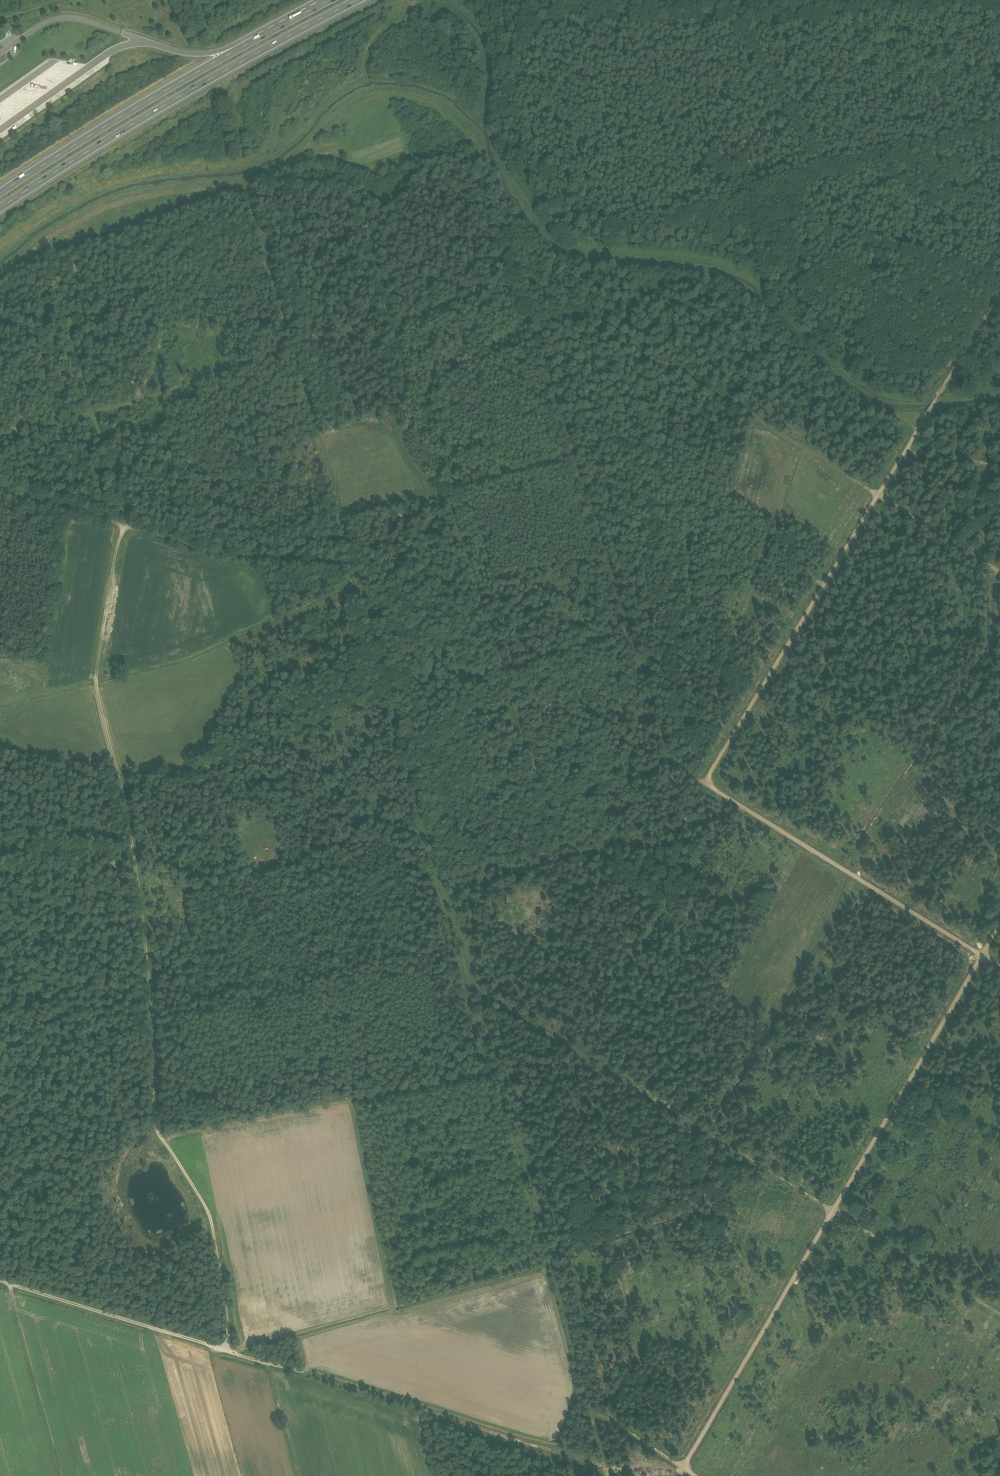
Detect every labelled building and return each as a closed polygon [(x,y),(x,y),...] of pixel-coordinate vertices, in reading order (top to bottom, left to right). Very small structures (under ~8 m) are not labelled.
[(163,112),(175,106),(174,103),(162,110),(163,112)]
